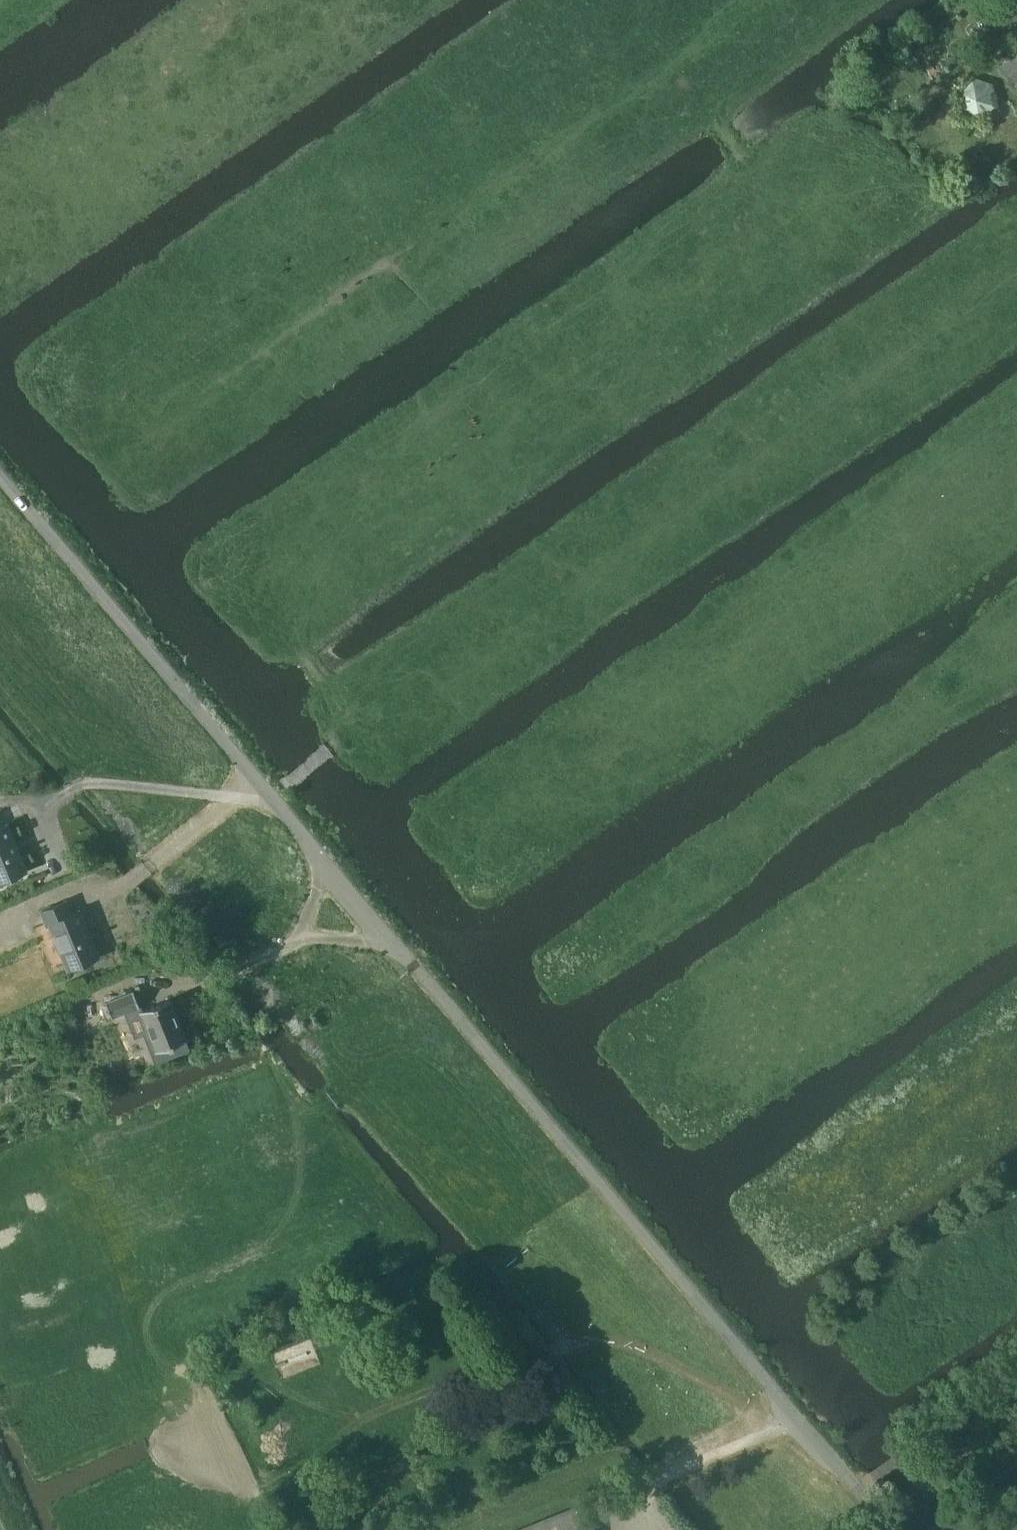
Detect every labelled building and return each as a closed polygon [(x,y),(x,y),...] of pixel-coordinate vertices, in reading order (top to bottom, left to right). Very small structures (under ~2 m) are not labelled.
[(999,66),(1016,93),(1016,53),(999,66)] [(966,113),(982,118),(997,106),(993,85),(975,80),(961,91),(966,113)] [(26,870),(7,824),(0,827),(0,881),(26,870)] [(66,900),(42,911),(47,924),(50,923),(68,968),(98,956),(80,909),(71,913),(66,900)] [(134,990),(106,1002),(112,1017),(140,1006),(134,990)] [(170,998),(140,1010),(157,1051),(186,1039),(170,998)] [(576,1505),(514,1529),(586,1529),(576,1505)]
